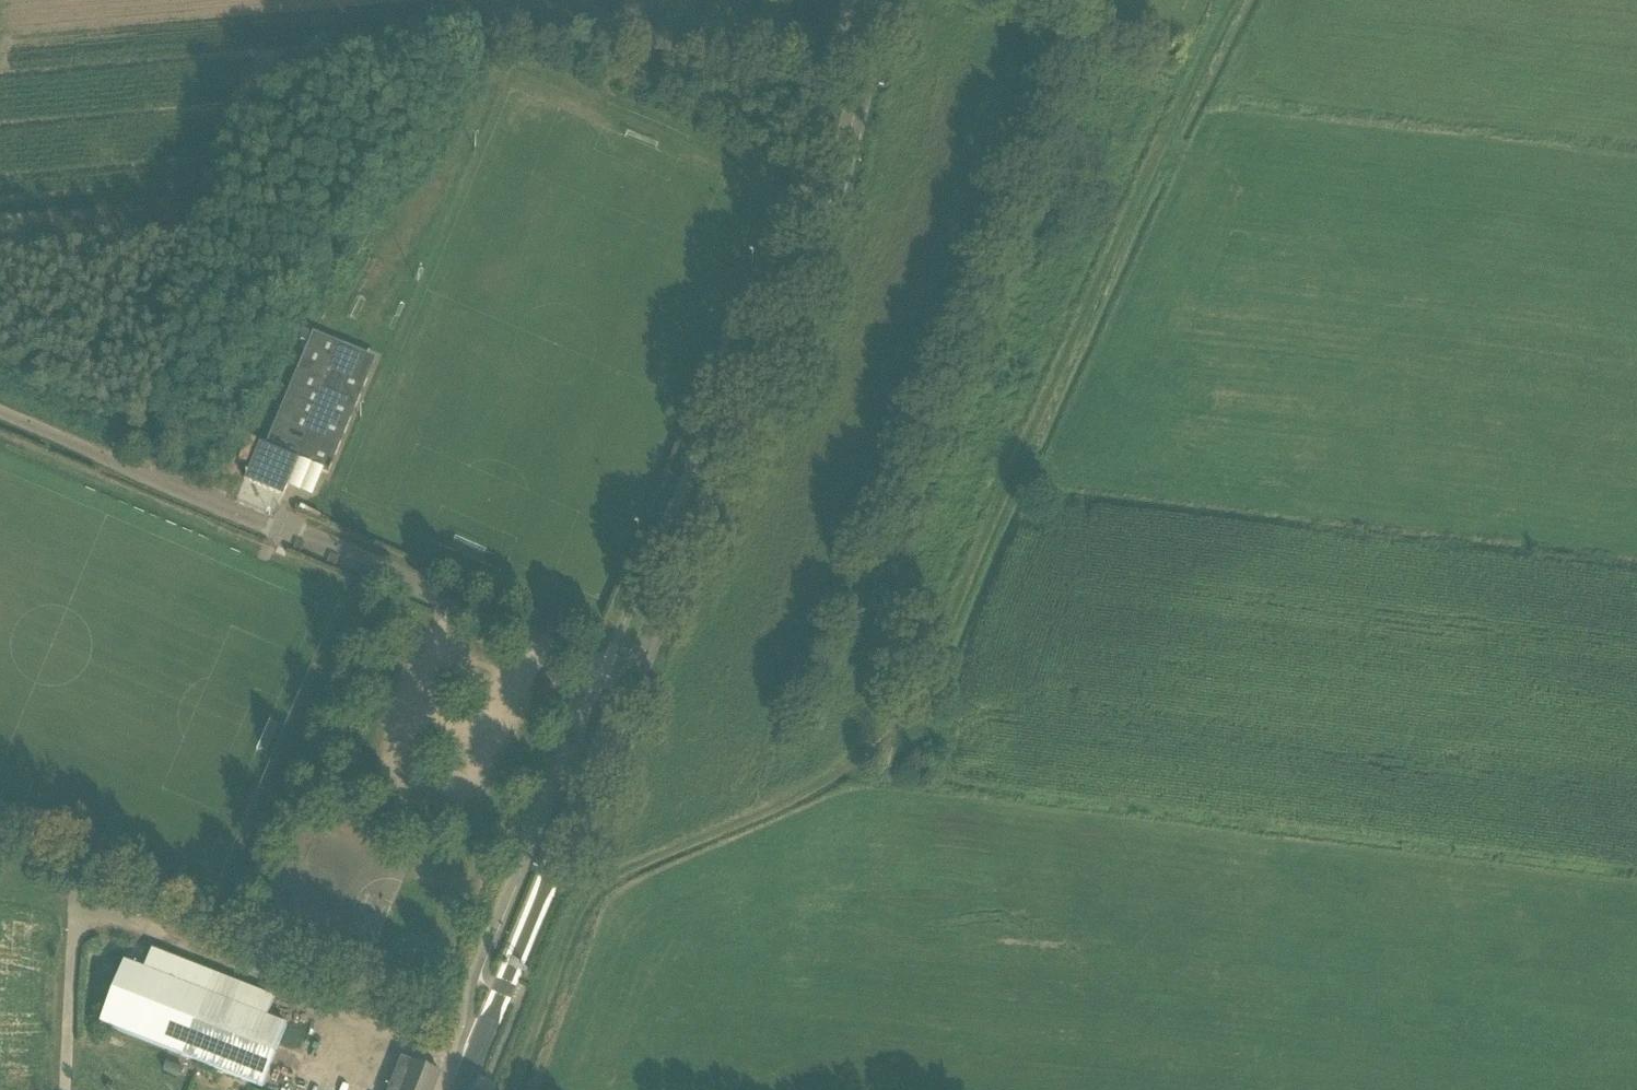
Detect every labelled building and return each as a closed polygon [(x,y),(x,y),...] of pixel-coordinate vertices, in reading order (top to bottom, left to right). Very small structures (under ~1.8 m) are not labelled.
[(805,73),(808,54),(797,52),(794,71),(805,73)] [(377,358),(371,355),(348,347),(314,332),(298,371),(296,370),(265,449),(259,446),(245,481),(284,498),(301,456),(307,459),(305,465),(328,475),(377,358)] [(276,999),(214,975),(153,950),(145,970),(125,962),(100,1025),(182,1056),(263,1089),(287,1027),(268,1020),(276,999)] [(441,1074),(402,1058),(389,1089),(435,1089),(441,1074)]
